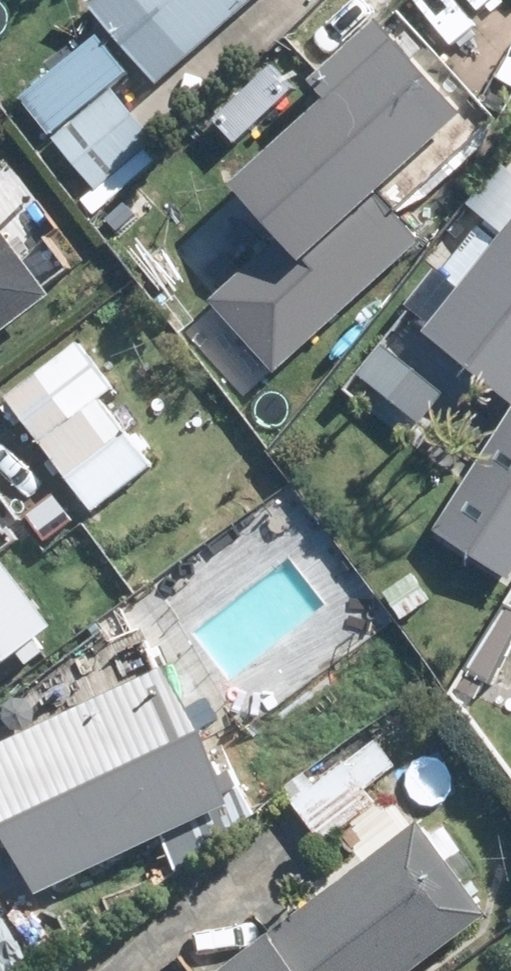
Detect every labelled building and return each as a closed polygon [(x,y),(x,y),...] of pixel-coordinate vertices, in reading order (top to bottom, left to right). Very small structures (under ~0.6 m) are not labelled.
[(178,58),(245,0),(128,0),(178,58)] [(228,179),(300,255),(366,197),(381,214),(489,121),(393,13),(375,29),(368,21),(299,82),(317,102),(228,179)] [(106,89),(47,140),(92,191),(150,142),(106,89)] [(42,298),(34,288),(56,272),(0,200),(0,330),(42,298)] [(507,409),(510,403),(510,215),(453,288),(429,270),(399,308),(424,329),(416,337),(507,409)] [(277,255),(227,300),(220,306),(284,381),(344,329),(287,266),(277,255)] [(147,470),(95,400),(107,391),(72,345),(1,397),(87,514),(147,470)] [(266,387),(240,410),(258,434),(286,411),(266,387)] [(465,403),(448,425),(481,451),(498,429),(465,403)] [(503,570),(508,562),(510,564),(510,437),(490,469),(494,472),(480,492),(451,473),(423,517),(503,570)] [(45,628),(0,571),(0,660),(7,654),(18,668),(35,655),(25,643),(45,628)] [(230,788),(221,769),(210,775),(160,667),(0,742),(0,828),(32,897),(225,808),(218,794),(230,788)] [(371,806),(360,792),(392,768),(373,744),(341,767),(338,762),(284,803),(318,846),(371,806)] [(294,970),(409,970),(480,917),(410,824),(266,934),(294,970)] [(217,970),(294,970),(266,934),(217,970)]
